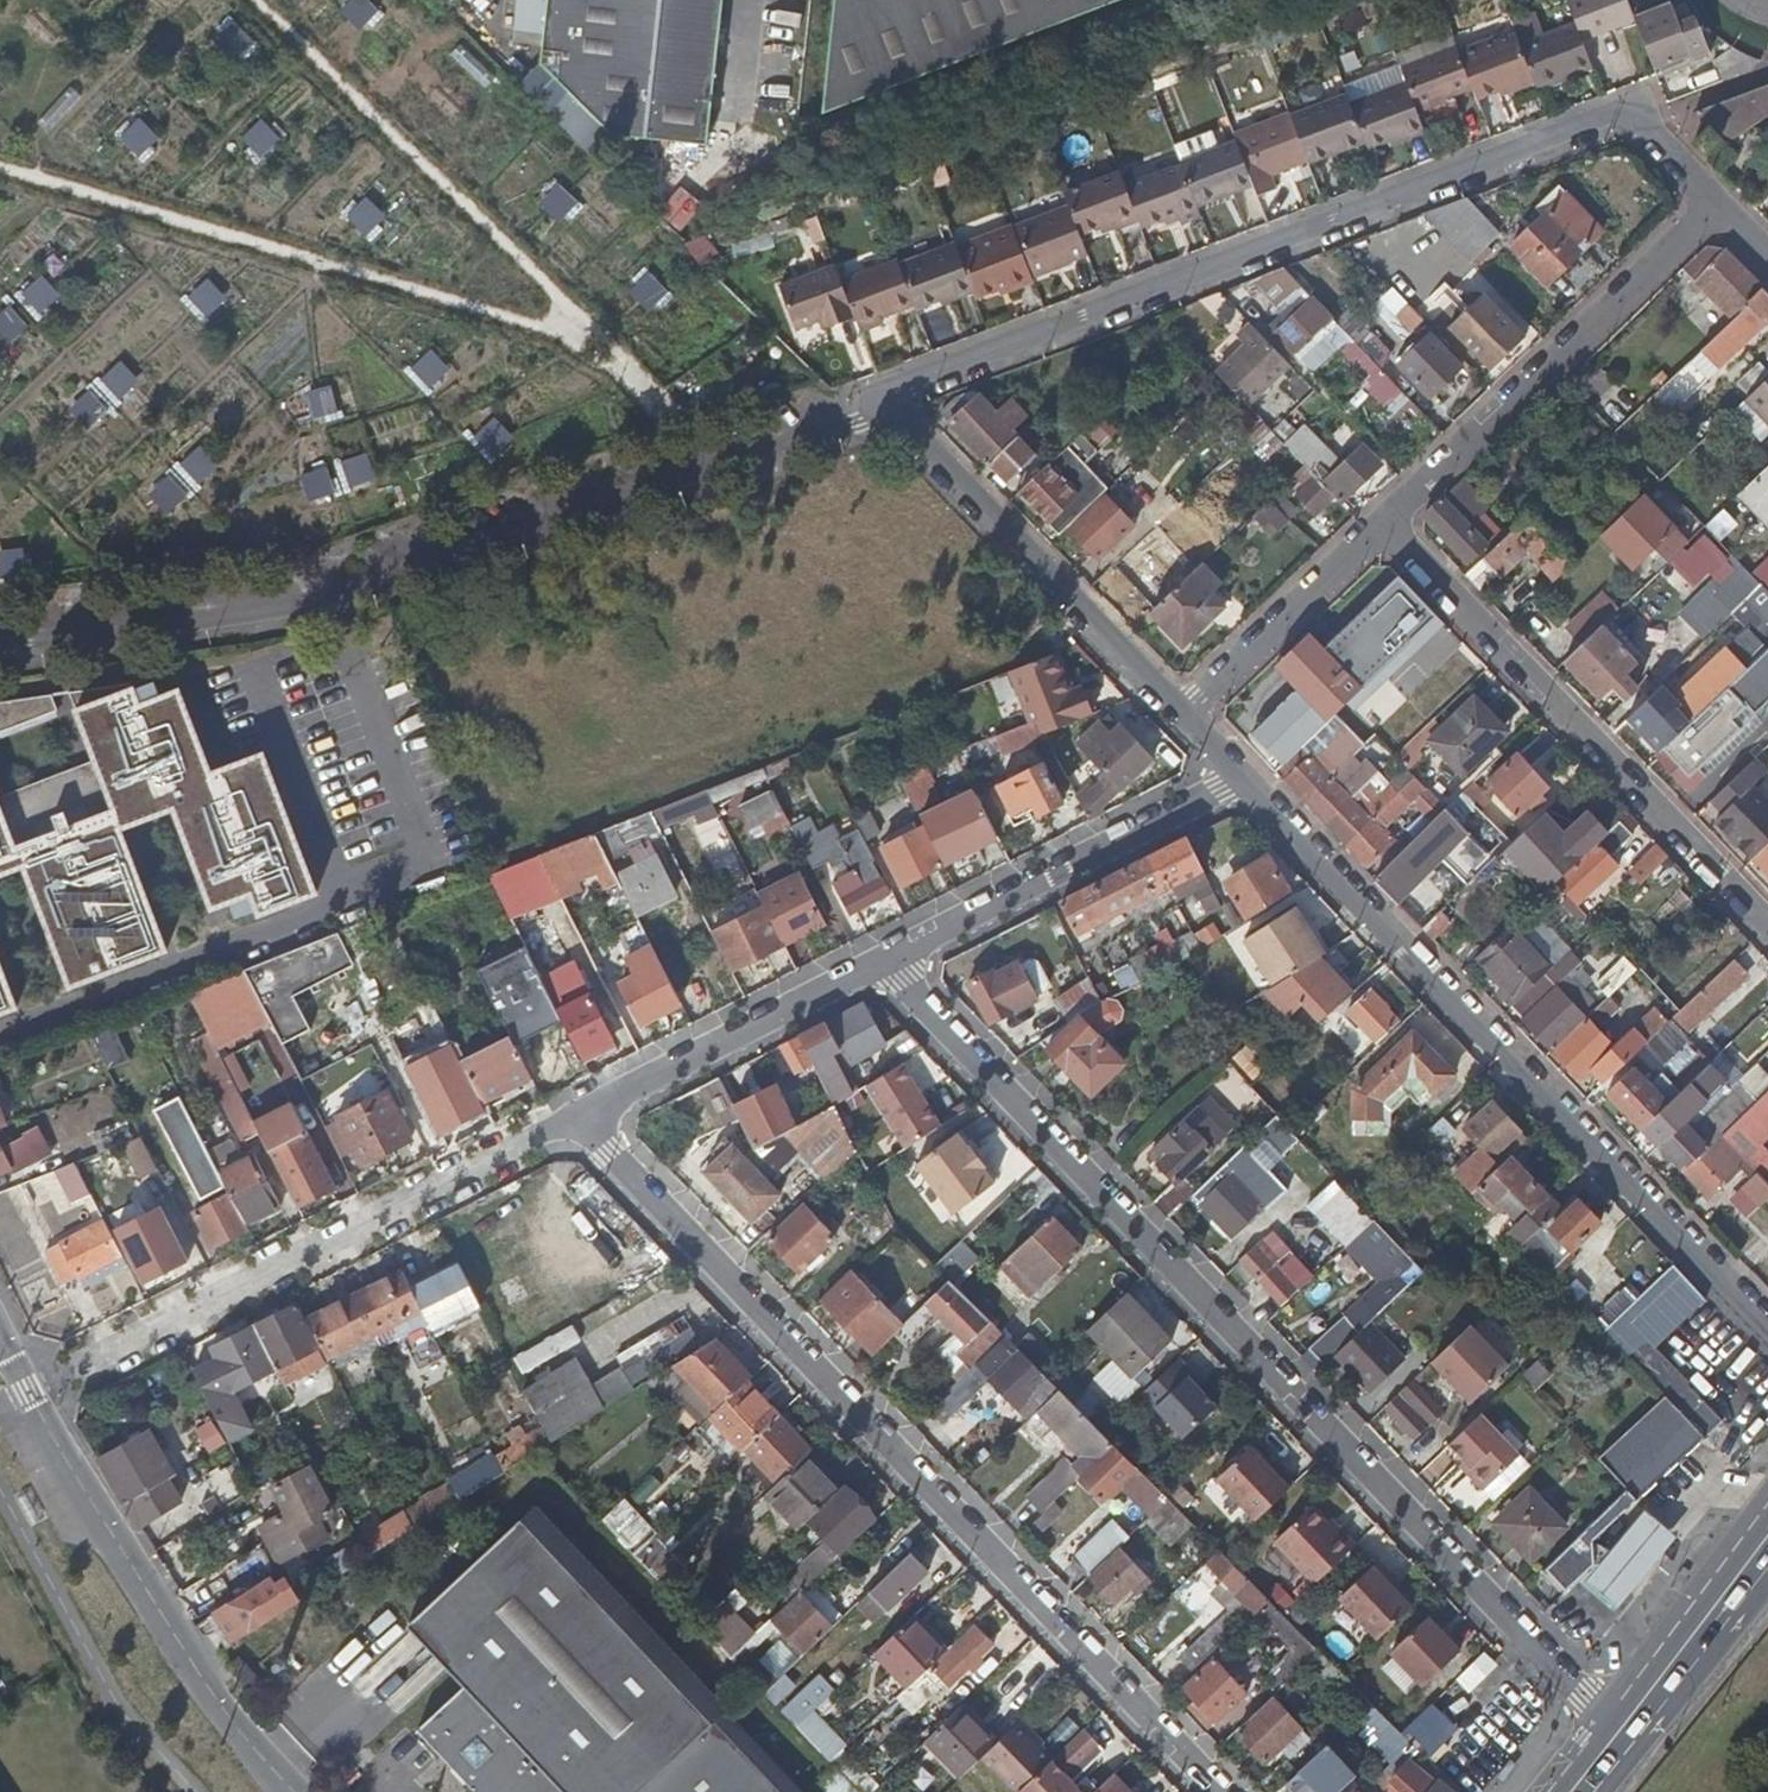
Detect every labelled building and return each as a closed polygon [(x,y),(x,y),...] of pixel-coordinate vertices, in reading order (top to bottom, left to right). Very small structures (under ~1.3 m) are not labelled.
[(337,5),(364,32),(383,14),(369,0),(342,0),(337,5)] [(542,63),(615,133),(709,144),(724,0),(549,0),(542,63)] [(824,113),(1116,0),(837,0),(824,113)] [(1576,22),(1583,40),(1636,20),(1635,18),(1628,0),(1568,0),(1576,22)] [(1635,18),(1636,20),(1656,72),(1692,58),(1694,64),(1711,57),(1698,23),(1681,30),(1671,5),(1635,18)] [(235,59),(254,46),(233,15),(214,28),(235,59)] [(1576,22),(1520,43),(1535,82),(1539,91),(1569,79),(1568,77),(1593,67),(1583,40),(1576,22)] [(1459,51),(1460,53),(1473,88),(1478,100),(1501,90),(1503,95),(1535,82),(1520,43),(1517,34),(1494,42),(1492,38),(1459,51)] [(1460,53),(1404,75),(1406,81),(1418,113),(1446,102),(1445,99),(1473,88),(1460,53)] [(1406,81),(1351,103),(1366,142),(1368,147),(1407,131),(1409,139),(1426,132),(1418,113),(1406,81)] [(1696,113),(1711,128),(1723,141),(1767,111),(1767,85),(1696,113)] [(1347,94),(1291,115),(1309,162),(1310,164),(1366,142),(1351,103),(1347,94)] [(1234,133),(1237,140),(1255,186),(1259,197),(1278,189),(1273,176),(1309,162),(1291,115),(1291,112),(1234,133)] [(118,136),(140,158),(161,137),(138,115),(118,136)] [(262,118),(242,139),(263,159),(283,139),(262,118)] [(1181,161),(1182,163),(1199,207),(1255,186),(1237,140),(1181,161)] [(1182,163),(1126,184),(1139,220),(1143,229),(1166,219),(1179,215),(1181,220),(1183,224),(1202,217),(1199,207),(1182,163)] [(1065,192),(1070,205),(1084,241),(1139,220),(1126,184),(1121,171),(1065,192)] [(558,182),(538,202),(562,225),(582,205),(558,182)] [(1544,210),(1548,215),(1513,248),(1549,286),(1606,231),(1565,190),(1544,210)] [(367,237),(387,216),(364,195),(345,216),(367,237)] [(1466,200),(1425,216),(1471,263),(1475,260),(1481,265),(1493,252),(1488,247),(1501,234),(1497,231),(1493,227),(1466,200)] [(1503,200),(1487,206),(1493,227),(1497,231),(1512,224),(1503,200)] [(1070,205),(1014,227),(1033,276),(1089,255),(1084,241),(1070,205)] [(1179,215),(1166,219),(1169,225),(1181,220),(1179,215)] [(1013,224),(958,246),(975,293),(978,299),(1000,291),(1002,296),(1035,283),(1033,276),(1014,227),(1013,224)] [(698,269),(719,259),(708,235),(687,245),(698,269)] [(956,241),(900,262),(916,305),(918,310),(941,301),(943,305),(975,293),(958,246),(956,241)] [(1709,247),(1684,270),(1734,321),(1766,291),(1767,290),(1727,248),(1709,247)] [(899,258),(842,280),(857,317),(862,332),(885,324),(883,318),(916,305),(900,262),(899,258)] [(836,264),(781,285),(798,330),(820,322),(824,330),(857,317),(842,280),(836,264)] [(644,267),(625,285),(651,312),(670,294),(644,267)] [(1254,280),(1284,314),(1269,328),(1296,356),(1328,327),(1340,340),(1334,346),(1368,381),(1360,388),(1377,405),(1397,386),(1334,319),(1285,269),(1254,280)] [(63,298),(43,275),(0,312),(0,338),(7,346),(63,298)] [(203,323),(228,300),(207,277),(182,300),(203,323)] [(1395,287),(1372,309),(1404,344),(1427,322),(1395,287)] [(1734,321),(1702,351),(1721,370),(1767,326),(1767,294),(1766,291),(1734,321)] [(1485,295),(1451,328),(1493,371),(1527,337),(1485,295)] [(1346,309),(1334,319),(1397,386),(1409,375),(1432,399),(1464,367),(1433,334),(1400,366),(1346,309)] [(1239,336),(1247,345),(1217,373),(1225,381),(1251,407),(1292,368),(1250,326),(1239,336)] [(1340,340),(1328,327),(1296,356),(1309,369),(1334,346),(1340,340)] [(405,372),(428,394),(452,370),(430,347),(405,372)] [(1702,351),(1690,363),(1707,382),(1721,370),(1702,351)] [(112,408),(141,382),(121,359),(69,405),(89,428),(112,408)] [(1745,399),(1767,421),(1767,377),(1745,399)] [(334,386),(304,390),(308,420),(338,416),(334,386)] [(958,397),(941,414),(972,446),(989,429),(1007,447),(1018,436),(1020,435),(1014,429),(1028,416),(1013,400),(998,414),(976,391),(958,397)] [(469,441),(492,461),(515,435),(492,415),(469,441)] [(1079,436),(1062,420),(1045,435),(1063,452),(1079,436)] [(1079,436),(1063,452),(1020,492),(1050,521),(1051,520),(1063,532),(1109,489),(1085,465),(1111,439),(1094,422),(1079,436)] [(1283,423),(1274,431),(1290,448),(1299,440),(1283,423)] [(1265,424),(1251,438),(1271,458),(1285,444),(1265,424)] [(989,429),(972,446),(989,464),(1007,447),(989,429)] [(1018,436),(1007,447),(989,464),(1009,483),(1039,456),(1018,436)] [(1383,464),(1366,446),(1334,476),(1321,463),(1326,459),(1308,440),(1294,452),(1307,465),(1336,495),(1343,502),(1383,464)] [(167,514),(222,470),(203,446),(147,490),(167,514)] [(300,472),(309,502),(377,482),(368,452),(300,472)] [(1638,454),(1626,464),(1650,490),(1661,479),(1638,454)] [(1307,465),(1288,483),(1317,515),(1336,495),(1307,465)] [(1740,492),(1767,522),(1767,465),(1740,492)] [(1207,478),(1181,502),(1155,526),(1132,548),(1148,562),(1195,516),(1194,516),(1197,512),(1194,508),(1216,487),(1207,478)] [(1464,478),(1424,516),(1469,562),(1489,542),(1471,524),(1458,511),(1466,503),(1478,492),(1464,478)] [(1281,489),(1271,499),(1292,519),(1301,510),(1281,489)] [(1166,499),(1161,502),(1146,517),(1155,526),(1181,502),(1172,494),(1166,499)] [(1690,539),(1645,494),(1603,535),(1635,568),(1656,548),(1668,560),(1690,539)] [(1135,527),(1105,496),(1071,528),(1101,559),(1135,527)] [(1292,519),(1271,499),(1240,527),(1255,542),(1266,530),(1275,538),(1293,520),(1292,519)] [(1546,499),(1535,510),(1484,559),(1501,578),(1528,551),(1555,579),(1576,560),(1547,530),(1562,516),(1546,499)] [(1466,503),(1458,511),(1471,524),(1478,516),(1466,503)] [(1725,508),(1708,524),(1723,540),(1740,523),(1725,508)] [(1752,572),(1763,584),(1767,588),(1767,557),(1752,572)] [(1204,561),(1162,600),(1151,611),(1185,647),(1228,605),(1214,591),(1223,581),(1204,561)] [(1752,572),(1743,562),(1713,592),(1733,613),(1748,599),(1763,584),(1752,572)] [(1130,567),(1112,584),(1145,616),(1151,611),(1162,600),(1130,567)] [(1380,593),(1366,578),(1330,613),(1344,627),(1380,593)] [(1748,599),(1767,620),(1767,588),(1763,584),(1748,599)] [(1344,627),(1353,636),(1296,688),(1311,703),(1260,753),(1278,771),(1348,704),(1441,615),(1423,596),(1402,617),(1380,593),(1344,627)] [(1607,620),(1595,608),(1563,638),(1575,650),(1604,623),(1607,620)] [(1604,623),(1575,650),(1565,661),(1601,698),(1614,685),(1625,697),(1627,699),(1641,686),(1639,684),(1628,672),(1639,661),(1604,623)] [(1425,659),(1413,646),(1391,666),(1404,679),(1425,659)] [(1733,684),(1700,717),(1727,746),(1767,708),(1767,652),(1733,684)] [(1068,697),(1052,658),(1005,675),(1026,724),(1033,722),(1040,736),(1085,717),(1075,696),(1068,697)] [(1680,701),(1663,685),(1630,717),(1663,752),(1693,723),(1700,717),(1733,684),(1717,666),(1680,701)] [(1296,688),(1291,684),(1241,734),(1260,753),(1311,703),(1296,688)] [(101,688),(74,696),(77,708),(105,700),(101,688)] [(134,694),(72,717),(91,768),(114,828),(177,812),(219,908),(259,894),(264,911),(317,895),(266,760),(212,783),(181,695),(142,713),(134,694)] [(48,709),(49,711),(50,711),(45,695),(0,702),(0,727),(48,709)] [(1510,730),(1474,695),(1430,738),(1464,775),(1510,730)] [(1362,719),(1353,728),(1368,742),(1377,734),(1362,719)] [(1353,728),(1345,720),(1313,753),(1324,765),(1346,744),(1356,755),(1368,742),(1353,728)] [(1033,722),(1026,724),(951,754),(961,772),(1042,740),(1040,736),(1033,722)] [(1693,723),(1663,752),(1657,757),(1693,794),(1728,759),(1693,723)] [(1086,822),(1104,814),(1100,808),(1148,760),(1119,730),(1103,744),(1090,731),(1076,745),(1107,777),(1092,789),(1089,785),(1070,794),(1086,822)] [(1324,765),(1313,753),(1285,778),(1327,823),(1354,796),(1343,785),(1364,764),(1356,755),(1346,744),(1324,765)] [(1552,785),(1520,751),(1487,782),(1520,816),(1552,785)] [(1720,821),(1757,858),(1767,848),(1767,797),(1757,786),(1767,776),(1767,766),(1760,758),(1716,801),(1728,813),(1720,821)] [(1383,790),(1378,785),(1360,802),(1354,796),(1327,823),(1369,867),(1399,838),(1387,826),(1423,792),(1428,788),(1406,765),(1389,781),(1391,782),(1383,790)] [(1039,767),(998,788),(1013,818),(1030,810),(1034,815),(1058,804),(1039,767)] [(15,867),(61,988),(158,951),(111,829),(114,828),(91,768),(0,803),(0,872),(15,867)] [(924,768),(898,782),(918,820),(923,829),(945,818),(928,786),(932,783),(924,768)] [(752,785),(717,804),(721,815),(739,807),(748,824),(758,819),(764,831),(782,822),(766,792),(759,796),(752,785)] [(969,789),(973,796),(979,793),(976,786),(969,789)] [(1428,788),(1423,792),(1444,813),(1448,809),(1428,788)] [(705,792),(649,815),(657,831),(713,809),(705,792)] [(1478,805),(1465,793),(1448,809),(1462,822),(1478,805)] [(1448,809),(1444,813),(1377,877),(1401,902),(1450,851),(1477,877),(1514,841),(1478,805),(1462,822),(1448,809)] [(649,815),(591,836),(600,854),(657,831),(649,815)] [(858,834),(863,845),(878,837),(867,816),(852,823),(858,834)] [(789,827),(810,870),(828,861),(818,838),(808,818),(789,827)] [(938,836),(950,859),(956,869),(988,853),(971,819),(938,836)] [(899,886),(941,865),(929,841),(923,829),(918,820),(884,838),(888,847),(881,851),(899,886)] [(1628,845),(1615,831),(1560,883),(1581,905),(1624,864),(1617,857),(1628,845)] [(868,862),(871,860),(863,845),(858,834),(840,843),(843,852),(836,855),(825,835),(818,838),(828,861),(836,873),(847,867),(849,871),(868,862)] [(550,882),(554,892),(575,883),(570,873),(590,864),(600,881),(612,876),(600,854),(591,836),(578,841),(557,850),(537,858),(547,879),(550,882)] [(929,841),(941,865),(950,859),(938,836),(929,841)] [(1199,869),(1185,839),(1144,859),(1119,872),(1119,875),(1056,907),(1072,938),(1084,932),(1081,924),(1129,900),(1133,903),(1199,869)] [(1674,857),(1662,845),(1635,872),(1646,883),(1674,857)] [(1757,858),(1767,871),(1767,848),(1757,858)] [(1244,922),(1287,895),(1263,857),(1238,872),(1242,877),(1225,887),(1244,922)] [(498,900),(547,879),(537,858),(487,876),(498,900)] [(615,880),(634,917),(675,897),(656,859),(615,880)] [(885,896),(868,862),(849,871),(831,881),(849,916),(885,896)] [(764,909),(783,944),(820,925),(795,877),(757,896),(764,909)] [(1461,918),(1448,905),(1425,927),(1436,939),(1455,921),(1457,922),(1461,918)] [(710,936),(728,973),(783,944),(764,909),(710,936)] [(1517,925),(1516,924),(1478,959),(1479,961),(1517,925)] [(1486,968),(1489,965),(1509,986),(1502,993),(1516,1008),(1558,968),(1517,925),(1479,961),(1486,968)] [(640,926),(618,935),(626,954),(648,945),(640,926)] [(1156,971),(1183,958),(1170,932),(1144,945),(1156,971)] [(1233,968),(1242,980),(1257,969),(1235,937),(1220,949),(1233,968)] [(625,960),(634,976),(658,965),(649,948),(625,960)] [(1233,968),(1220,949),(1206,959),(1219,979),(1233,968)] [(524,951),(476,974),(507,1038),(510,1045),(558,1022),(554,1014),(524,951)] [(1516,1008),(1515,1009),(1557,1051),(1591,1018),(1587,1014),(1559,985),(1568,977),(1585,961),(1576,951),(1558,968),(1516,1008)] [(1624,955),(1597,982),(1612,996),(1638,969),(1624,955)] [(1315,1017),(1318,1020),(1347,995),(1344,992),(1328,974),(1316,959),(1282,982),(1288,988),(1315,1017)] [(1751,973),(1738,959),(1675,1020),(1688,1034),(1751,973)] [(1014,967),(1029,998),(1040,992),(1043,985),(1034,965),(1025,962),(1014,967)] [(635,1025),(678,1004),(658,965),(634,976),(616,984),(635,1025)] [(1133,965),(1114,973),(1122,991),(1141,983),(1133,965)] [(1030,1000),(1029,998),(1014,967),(1014,966),(989,978),(987,975),(966,987),(984,1024),(1030,1000)] [(213,1047),(267,1019),(244,972),(234,975),(186,994),(213,1047)] [(1645,987),(1635,976),(1626,985),(1637,996),(1645,987)] [(1568,977),(1559,985),(1587,1014),(1596,1006),(1568,977)] [(1076,1016),(1097,999),(1086,979),(1056,1001),(1068,1020),(1076,1016)] [(1637,996),(1626,985),(1594,1014),(1606,1026),(1637,997),(1637,996)] [(1368,992),(1360,997),(1376,1015),(1383,1010),(1384,1008),(1368,992)] [(558,1022),(577,1056),(608,1040),(588,996),(554,1014),(558,1022)] [(1376,1015),(1360,997),(1345,1012),(1373,1042),(1394,1023),(1383,1010),(1376,1015)] [(901,1065),(923,1051),(906,1032),(883,1046),(860,1005),(795,1038),(818,1083),(871,1055),(883,1075),(901,1065)] [(1591,1018),(1557,1051),(1584,1078),(1594,1069),(1608,1084),(1673,1022),(1660,1008),(1618,1047),(1591,1018)] [(1089,1094),(1121,1063),(1076,1016),(1068,1020),(1039,1042),(1089,1094)] [(108,1067),(128,1056),(112,1027),(92,1038),(108,1067)] [(1362,1080),(1381,1100),(1409,1073),(1427,1094),(1449,1074),(1411,1034),(1362,1080)] [(482,1105),(530,1081),(510,1045),(507,1038),(460,1063),(463,1069),(482,1105)] [(795,1038),(778,1047),(803,1091),(818,1083),(795,1038)] [(1330,1047),(1338,1055),(1348,1048),(1340,1039),(1330,1047)] [(1351,1069),(1371,1050),(1360,1040),(1342,1059),(1351,1069)] [(1235,1059),(1253,1080),(1264,1070),(1246,1050),(1235,1059)] [(1636,1066),(1638,1068),(1611,1094),(1646,1129),(1714,1063),(1703,1052),(1674,1080),(1666,1072),(1655,1083),(1647,1076),(1653,1069),(1643,1059),(1636,1066)] [(1728,1056),(1715,1064),(1737,1085),(1741,1081),(1748,1074),(1728,1056)] [(1715,1064),(1714,1063),(1646,1129),(1687,1172),(1726,1135),(1762,1101),(1741,1081),(1737,1085),(1715,1064)] [(901,1065),(865,1087),(904,1149),(939,1127),(901,1065)] [(415,1092),(437,1134),(484,1111),(482,1105),(463,1069),(415,1092)] [(775,1088),(734,1108),(752,1150),(781,1134),(797,1126),(775,1088)] [(384,1094),(334,1119),(358,1167),(407,1141),(384,1094)] [(1762,1101),(1726,1135),(1766,1177),(1767,1175),(1767,1145),(1767,1144),(1767,1143),(1767,1094),(1762,1101)] [(243,1145),(260,1137),(249,1117),(237,1095),(222,1104),(243,1145)] [(201,1195),(222,1184),(219,1177),(179,1097),(156,1110),(201,1195)] [(288,1097),(249,1117),(260,1137),(264,1146),(303,1125),(288,1097)] [(1468,1192),(1504,1158),(1496,1149),(1514,1131),(1490,1104),(1463,1129),(1485,1154),(1470,1170),(1462,1163),(1450,1173),(1468,1192)] [(781,1134),(823,1179),(853,1150),(831,1108),(797,1126),(781,1134)] [(1439,1117),(1417,1139),(1425,1148),(1429,1152),(1452,1130),(1439,1117)] [(1278,1119),(1262,1133),(1282,1156),(1298,1142),(1278,1119)] [(1166,1220),(1194,1193),(1178,1176),(1207,1150),(1182,1123),(1153,1150),(1162,1160),(1155,1165),(1171,1182),(1149,1202),(1166,1220)] [(1514,1131),(1496,1149),(1504,1158),(1522,1141),(1514,1131)] [(1726,1135),(1687,1172),(1714,1200),(1747,1169),(1755,1177),(1747,1187),(1765,1205),(1767,1202),(1767,1179),(1766,1177),(1726,1135)] [(138,1179),(158,1170),(140,1136),(121,1146),(138,1179)] [(268,1154),(296,1208),(332,1190),(303,1136),(268,1154)] [(955,1137),(918,1172),(962,1217),(998,1182),(985,1168),(987,1166),(971,1149),(968,1151),(955,1137)] [(209,1154),(219,1172),(244,1158),(233,1140),(209,1154)] [(731,1146),(702,1173),(749,1222),(778,1193),(731,1146)] [(23,1163),(14,1148),(0,1154),(0,1175),(23,1163)] [(1529,1237),(1555,1212),(1504,1158),(1468,1192),(1485,1209),(1505,1191),(1528,1214),(1519,1225),(1529,1237)] [(222,1184),(228,1197),(244,1227),(278,1210),(253,1160),(219,1177),(222,1184)] [(53,1197),(57,1210),(92,1197),(79,1162),(26,1182),(34,1203),(53,1197)] [(353,1187),(342,1163),(329,1169),(340,1193),(353,1187)] [(1228,1175),(1197,1205),(1231,1237),(1261,1207),(1228,1175)] [(210,1250),(246,1231),(244,1227),(228,1197),(219,1203),(214,1195),(202,1201),(205,1209),(193,1216),(210,1250)] [(1594,1222),(1570,1198),(1555,1212),(1529,1237),(1519,1247),(1543,1271),(1594,1222)] [(799,1208),(765,1241),(795,1273),(830,1241),(799,1208)] [(1420,1270),(1372,1219),(1347,1242),(1374,1268),(1381,1263),(1389,1271),(1351,1307),(1366,1323),(1397,1293),(1422,1272),(1420,1270)] [(1047,1222),(999,1268),(1028,1299),(1077,1253),(1047,1222)] [(65,1284),(114,1259),(97,1225),(31,1257),(47,1292),(65,1284)] [(167,1227),(122,1250),(141,1286),(186,1262),(167,1227)] [(1266,1233),(1232,1267),(1245,1281),(1251,1276),(1277,1304),(1306,1278),(1293,1263),(1298,1258),(1287,1247),(1285,1251),(1266,1233)] [(942,1261),(959,1279),(981,1260),(963,1241),(942,1261)] [(557,1257),(515,1279),(552,1352),(594,1320),(563,1278),(557,1257)] [(121,1272),(114,1259),(65,1284),(71,1296),(121,1272)] [(478,1310),(456,1268),(409,1291),(424,1322),(430,1333),(478,1310)] [(409,1291),(399,1273),(351,1297),(372,1337),(376,1345),(424,1322),(409,1291)] [(820,1303),(870,1355),(892,1334),(900,1326),(850,1275),(820,1303)] [(950,1375),(955,1382),(1002,1336),(947,1282),(923,1304),(939,1320),(963,1346),(953,1356),(960,1365),(950,1375)] [(1437,1295),(1429,1302),(1437,1311),(1445,1304),(1437,1295)] [(372,1337),(351,1297),(304,1321),(325,1361),(372,1337)] [(1125,1297),(1087,1333),(1133,1381),(1170,1345),(1125,1297)] [(929,1328),(939,1320),(923,1304),(914,1312),(929,1328)] [(1366,1323),(1351,1307),(1308,1346),(1325,1365),(1334,1357),(1365,1326),(1366,1323)] [(292,1308),(208,1352),(215,1367),(228,1393),(285,1363),(289,1369),(295,1365),(292,1359),(314,1348),(292,1308)] [(900,1326),(892,1334),(907,1349),(929,1328),(914,1312),(900,1326)] [(683,1316),(615,1355),(632,1384),(700,1344),(683,1316)] [(1365,1326),(1334,1357),(1371,1394),(1402,1364),(1365,1326)] [(1466,1327),(1429,1363),(1470,1404),(1508,1366),(1497,1354),(1494,1357),(1466,1327)] [(955,1382),(926,1411),(940,1426),(970,1398),(968,1393),(1014,1349),(1002,1336),(955,1382)] [(715,1410),(744,1385),(748,1380),(711,1343),(674,1367),(715,1410)] [(1019,1406),(1046,1381),(1042,1376),(1018,1353),(991,1379),(1019,1406)] [(1177,1360),(1140,1396),(1182,1440),(1214,1410),(1187,1380),(1192,1375),(1177,1360)] [(1534,1389),(1553,1378),(1542,1360),(1523,1372),(1534,1389)] [(599,1413),(570,1363),(521,1393),(549,1443),(599,1413)] [(228,1393),(215,1367),(194,1377),(222,1437),(246,1425),(228,1393)] [(688,1383),(677,1393),(701,1419),(712,1410),(688,1383)] [(604,1410),(626,1396),(619,1384),(602,1395),(606,1399),(600,1403),(604,1410)] [(743,1450),(776,1418),(744,1385),(715,1410),(708,1418),(741,1451),(743,1450)] [(1411,1386),(1398,1398),(1428,1428),(1440,1415),(1411,1386)] [(1057,1391),(1023,1424),(1039,1441),(1056,1427),(1085,1455),(1071,1468),(1067,1464),(1027,1502),(1039,1515),(1079,1478),(1111,1446),(1100,1435),(1057,1391)] [(1634,1501),(1700,1437),(1660,1394),(1594,1459),(1625,1493),(1634,1501)] [(1394,1402),(1383,1413),(1395,1424),(1391,1431),(1400,1441),(1408,1436),(1414,1441),(1424,1432),(1394,1402)] [(1477,1417),(1445,1450),(1457,1463),(1463,1470),(1466,1479),(1479,1492),(1514,1457),(1477,1417)] [(801,1461),(809,1453),(776,1418),(743,1450),(776,1485),(801,1461)] [(212,1420),(193,1431),(207,1454),(225,1443),(212,1420)] [(96,1461),(136,1527),(176,1502),(150,1457),(155,1454),(143,1435),(96,1461)] [(1111,1446),(1079,1478),(1102,1501),(1115,1487),(1147,1519),(1167,1501),(1111,1446)] [(1247,1449),(1214,1481),(1253,1522),(1290,1485),(1277,1472),(1273,1476),(1247,1449)] [(260,1530),(264,1538),(277,1559),(325,1536),(315,1519),(326,1513),(300,1459),(268,1479),(281,1505),(273,1510),(278,1519),(260,1530)] [(796,1532),(807,1523),(834,1496),(801,1461),(776,1485),(764,1496),(796,1532)] [(1463,1470),(1457,1463),(1454,1466),(1466,1479),(1463,1470)] [(244,1494),(226,1466),(204,1479),(213,1495),(201,1503),(209,1517),(244,1494)] [(420,1496),(428,1517),(454,1507),(446,1487),(420,1496)] [(814,1582),(874,1524),(841,1489),(834,1496),(807,1523),(827,1545),(802,1569),(814,1582)] [(1527,1489),(1491,1523),(1529,1560),(1563,1527),(1527,1489)] [(1592,1540),(1634,1501),(1625,1493),(1546,1569),(1566,1589),(1593,1563),(1592,1540)] [(632,1551),(654,1529),(625,1500),(602,1522),(632,1551)] [(1167,1501),(1147,1519),(1144,1523),(1169,1548),(1192,1527),(1167,1501)] [(568,1791),(635,1791),(725,1706),(728,1703),(535,1502),(407,1623),(463,1682),(418,1724),(483,1791),(568,1791)] [(1308,1508),(1271,1544),(1312,1585),(1353,1545),(1337,1530),(1333,1534),(1308,1508)] [(1676,1535),(1645,1509),(1585,1580),(1616,1606),(1676,1535)] [(374,1554),(414,1528),(403,1511),(363,1537),(374,1554)] [(1068,1558),(1087,1577),(1117,1549),(1098,1530),(1068,1558)] [(1120,1549),(1088,1581),(1113,1606),(1133,1588),(1137,1591),(1148,1581),(1120,1549)] [(346,1550),(328,1557),(335,1576),(353,1569),(346,1550)] [(1216,1552),(1204,1563),(1218,1576),(1213,1581),(1219,1587),(1223,1582),(1232,1591),(1228,1595),(1241,1608),(1229,1619),(1224,1614),(1207,1631),(1222,1645),(1267,1602),(1216,1552)] [(925,1574),(909,1555),(869,1594),(886,1612),(925,1574)] [(1372,1564),(1334,1601),(1373,1642),(1407,1608),(1381,1582),(1385,1578),(1372,1564)] [(210,1612),(230,1643),(300,1600),(290,1585),(247,1611),(236,1595),(210,1612)] [(777,1617),(800,1595),(790,1585),(781,1593),(784,1596),(770,1609),(777,1617)] [(804,1656),(841,1620),(810,1587),(800,1595),(777,1617),(772,1622),(804,1656)] [(749,1644),(756,1636),(746,1627),(738,1634),(723,1617),(730,1612),(733,1615),(746,1602),(736,1590),(698,1626),(732,1661),(749,1644)] [(886,1612),(869,1594),(856,1606),(872,1623),(886,1612)] [(905,1690),(950,1647),(917,1614),(872,1656),(905,1690)] [(1424,1617),(1388,1654),(1420,1687),(1457,1650),(1424,1617)] [(1222,1645),(1207,1631),(1193,1644),(1209,1658),(1222,1645)] [(976,1633),(932,1676),(945,1689),(989,1647),(976,1633)] [(1276,1694),(1302,1667),(1317,1652),(1303,1638),(1262,1678),(1276,1694)] [(763,1695),(780,1678),(749,1644),(732,1661),(751,1682),(763,1695)] [(1174,1663),(1188,1678),(1209,1658),(1193,1644),(1174,1663)] [(1336,1682),(1341,1676),(1317,1652),(1302,1667),(1320,1685),(1329,1676),(1336,1682)] [(1211,1660),(1180,1690),(1214,1724),(1242,1694),(1211,1660)] [(244,1677),(269,1706),(279,1696),(254,1668),(244,1677)] [(763,1695),(774,1706),(796,1685),(786,1673),(780,1678),(763,1695)] [(780,1712),(796,1728),(832,1693),(818,1679),(780,1712)] [(1456,1682),(1428,1707),(1440,1721),(1469,1696),(1456,1682)] [(1270,1699),(1234,1733),(1264,1762),(1299,1728),(1270,1699)] [(803,1790),(725,1706),(635,1791),(805,1791),(803,1790)] [(1426,1709),(1403,1729),(1422,1749),(1444,1728),(1426,1709)] [(1397,1762),(1412,1746),(1377,1711),(1362,1725),(1395,1760),(1397,1762)] [(979,1761),(994,1746),(980,1732),(978,1734),(957,1713),(923,1745),(957,1781),(979,1761)] [(1068,1719),(1048,1740),(1058,1750),(1078,1728),(1068,1719)] [(1051,1762),(1015,1727),(994,1746),(979,1761),(1009,1791),(1018,1791),(1047,1766),(1051,1762)] [(1325,1743),(1341,1759),(1355,1743),(1340,1729),(1325,1743)] [(1082,1735),(1053,1763),(1066,1775),(1094,1747),(1082,1735)] [(1355,1776),(1341,1759),(1325,1743),(1308,1760),(1329,1780),(1322,1785),(1330,1791),(1337,1791),(1355,1776)] [(1412,1746),(1397,1762),(1395,1760),(1369,1787),(1374,1791),(1432,1791),(1439,1785),(1414,1758),(1419,1752),(1412,1746)] [(1047,1766),(1018,1791),(1074,1791),(1047,1766)] [(1111,1778),(1096,1791),(1124,1791),(1111,1778)]
